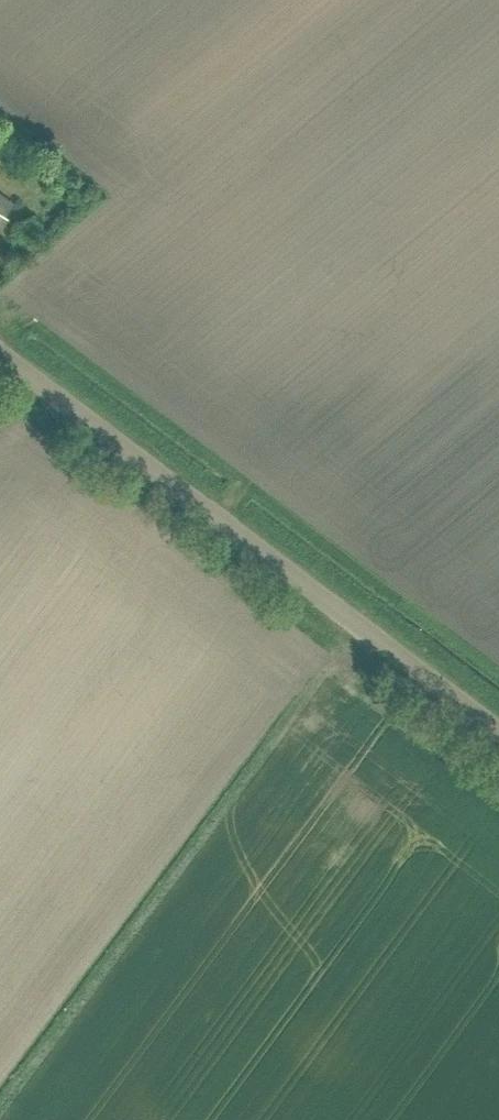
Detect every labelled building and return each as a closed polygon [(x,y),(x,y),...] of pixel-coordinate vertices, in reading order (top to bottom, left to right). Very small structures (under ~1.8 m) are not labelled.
[(10,165),(16,155),(1,146),(0,147),(0,159),(10,165)] [(11,220),(5,216),(15,202),(0,191),(0,235),(11,220)]
